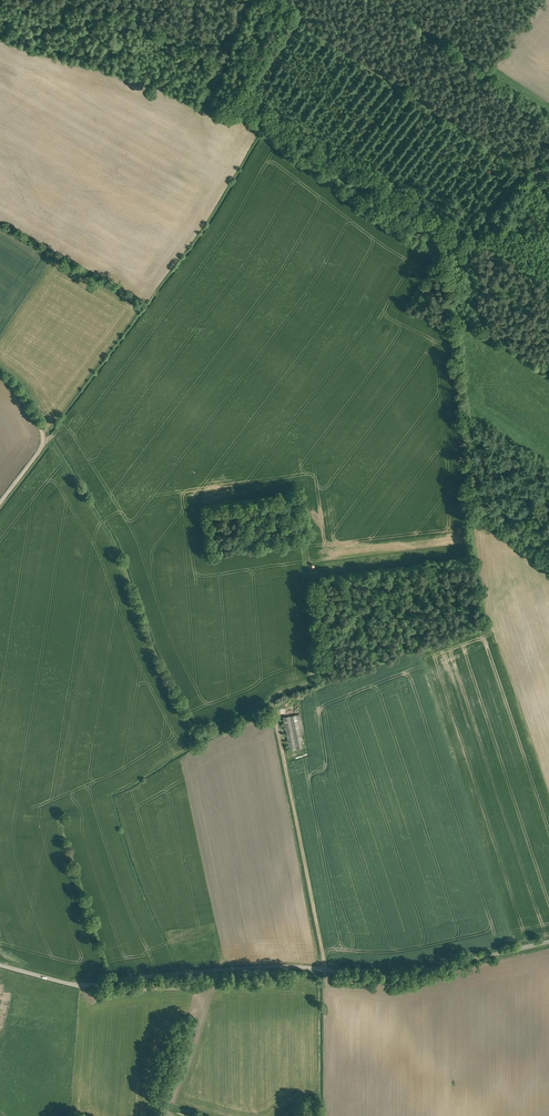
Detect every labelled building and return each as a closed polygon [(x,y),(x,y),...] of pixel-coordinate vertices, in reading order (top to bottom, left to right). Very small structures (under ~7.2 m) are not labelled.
[(300,714),(283,717),(289,751),(302,748),(300,735),(303,734),(300,714)]
